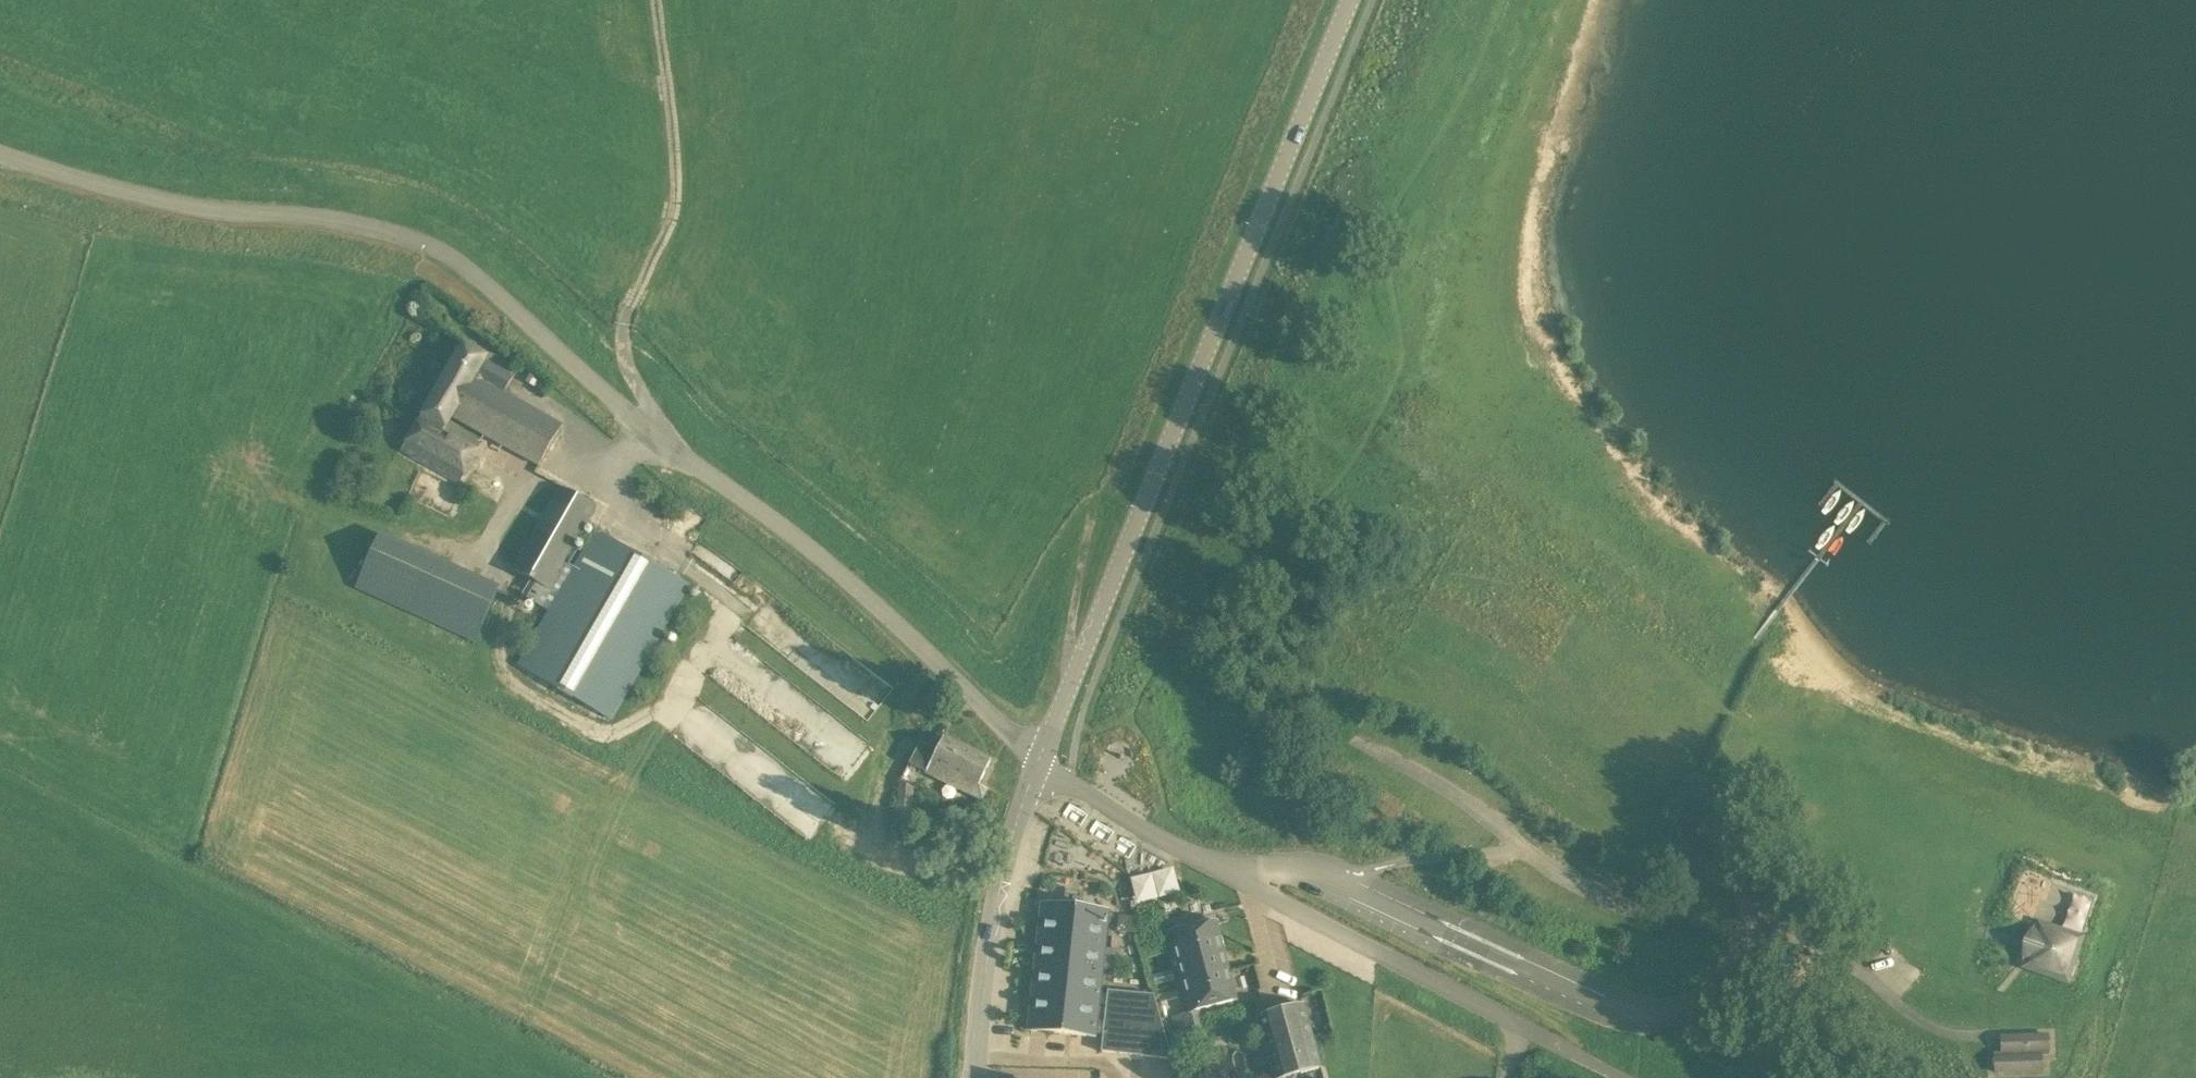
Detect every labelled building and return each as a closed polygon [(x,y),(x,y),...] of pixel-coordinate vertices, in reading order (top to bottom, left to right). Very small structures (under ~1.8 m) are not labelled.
[(400,453),(460,481),(482,442),(447,425),(451,419),(538,469),(561,428),(503,395),(512,379),(483,363),(486,358),(462,345),(400,453)] [(586,524),(596,506),(559,485),(512,569),(548,590),(586,524)] [(612,719),(690,585),(595,530),(518,665),(612,719)] [(448,562),(380,532),(355,588),(474,642),(500,586),(448,562)] [(931,717),(937,706),(922,698),(916,709),(931,717)] [(943,736),(936,750),(920,741),(908,764),(925,772),(926,771),(981,798),(986,788),(978,784),(990,759),(943,736)] [(910,834),(914,787),(899,780),(893,832),(910,834)] [(1149,868),(1151,893),(1177,892),(1175,866),(1149,868)] [(1040,903),(1027,1030),(1095,1037),(1109,910),(1040,903)] [(2079,933),(2036,918),(2021,962),(2064,976),(2079,933)] [(1168,931),(1189,1011),(1171,1016),(1180,1050),(1208,1043),(1199,1009),(1236,999),(1215,919),(1168,931)] [(1153,995),(1107,990),(1101,1052),(1171,1059),(1153,995)] [(1320,1067),(1303,1004),(1255,1018),(1272,1077),(1281,1077),(1320,1067)] [(1993,1056),(1994,1071),(2041,1069),(2041,1050),(2048,1049),(2048,1034),(2000,1036),(2000,1055),(1993,1056)]
